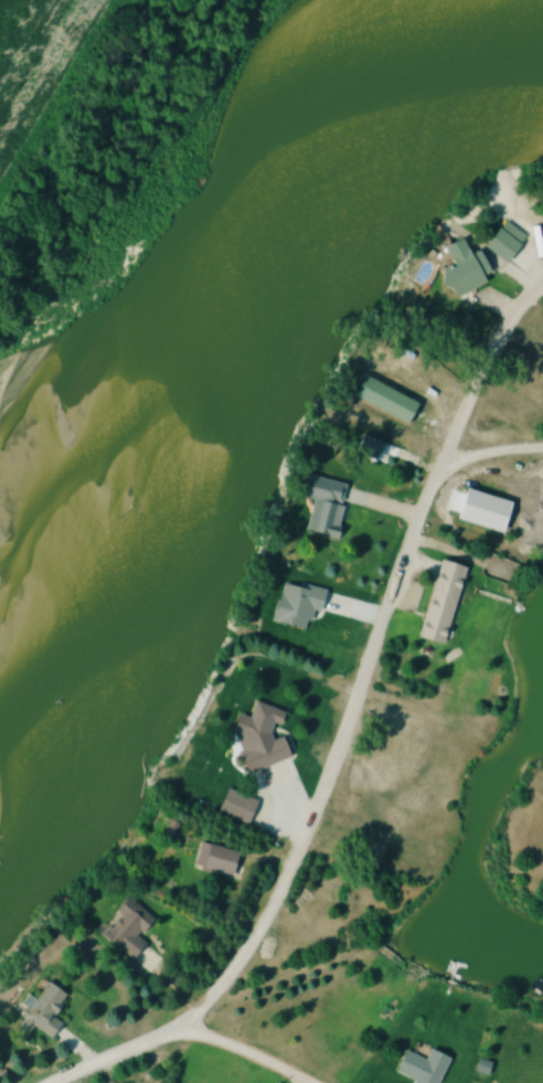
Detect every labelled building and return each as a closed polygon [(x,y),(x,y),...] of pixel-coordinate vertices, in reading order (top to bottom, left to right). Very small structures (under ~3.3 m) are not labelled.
[(481,246),(502,263),(523,237),(502,220),(481,246)] [(475,251),(467,255),(459,238),(441,247),(450,264),(436,272),(449,297),(488,277),(475,251)] [(415,403),(361,375),(350,396),(404,424),(415,403)] [(343,491),(312,485),(302,531),(333,538),(343,491)] [(440,645),(462,568),(436,561),(414,638),(440,645)] [(245,773),(286,757),(278,737),(271,740),(267,727),(281,722),(273,702),(247,712),(248,713),(225,722),(245,773)] [(244,824),(254,801),(224,788),(214,810),(244,824)] [(235,853),(198,841),(191,866),(228,877),(235,853)] [(96,936),(129,959),(141,942),(136,938),(150,917),(122,899),(96,936)] [(11,1026),(23,1035),(30,1026),(47,1039),(57,1025),(47,1019),(63,997),(43,982),(11,1026)] [(445,1058),(426,1050),(421,1061),(400,1052),(391,1073),(411,1081),(411,1082),(435,1082),(445,1058)]
